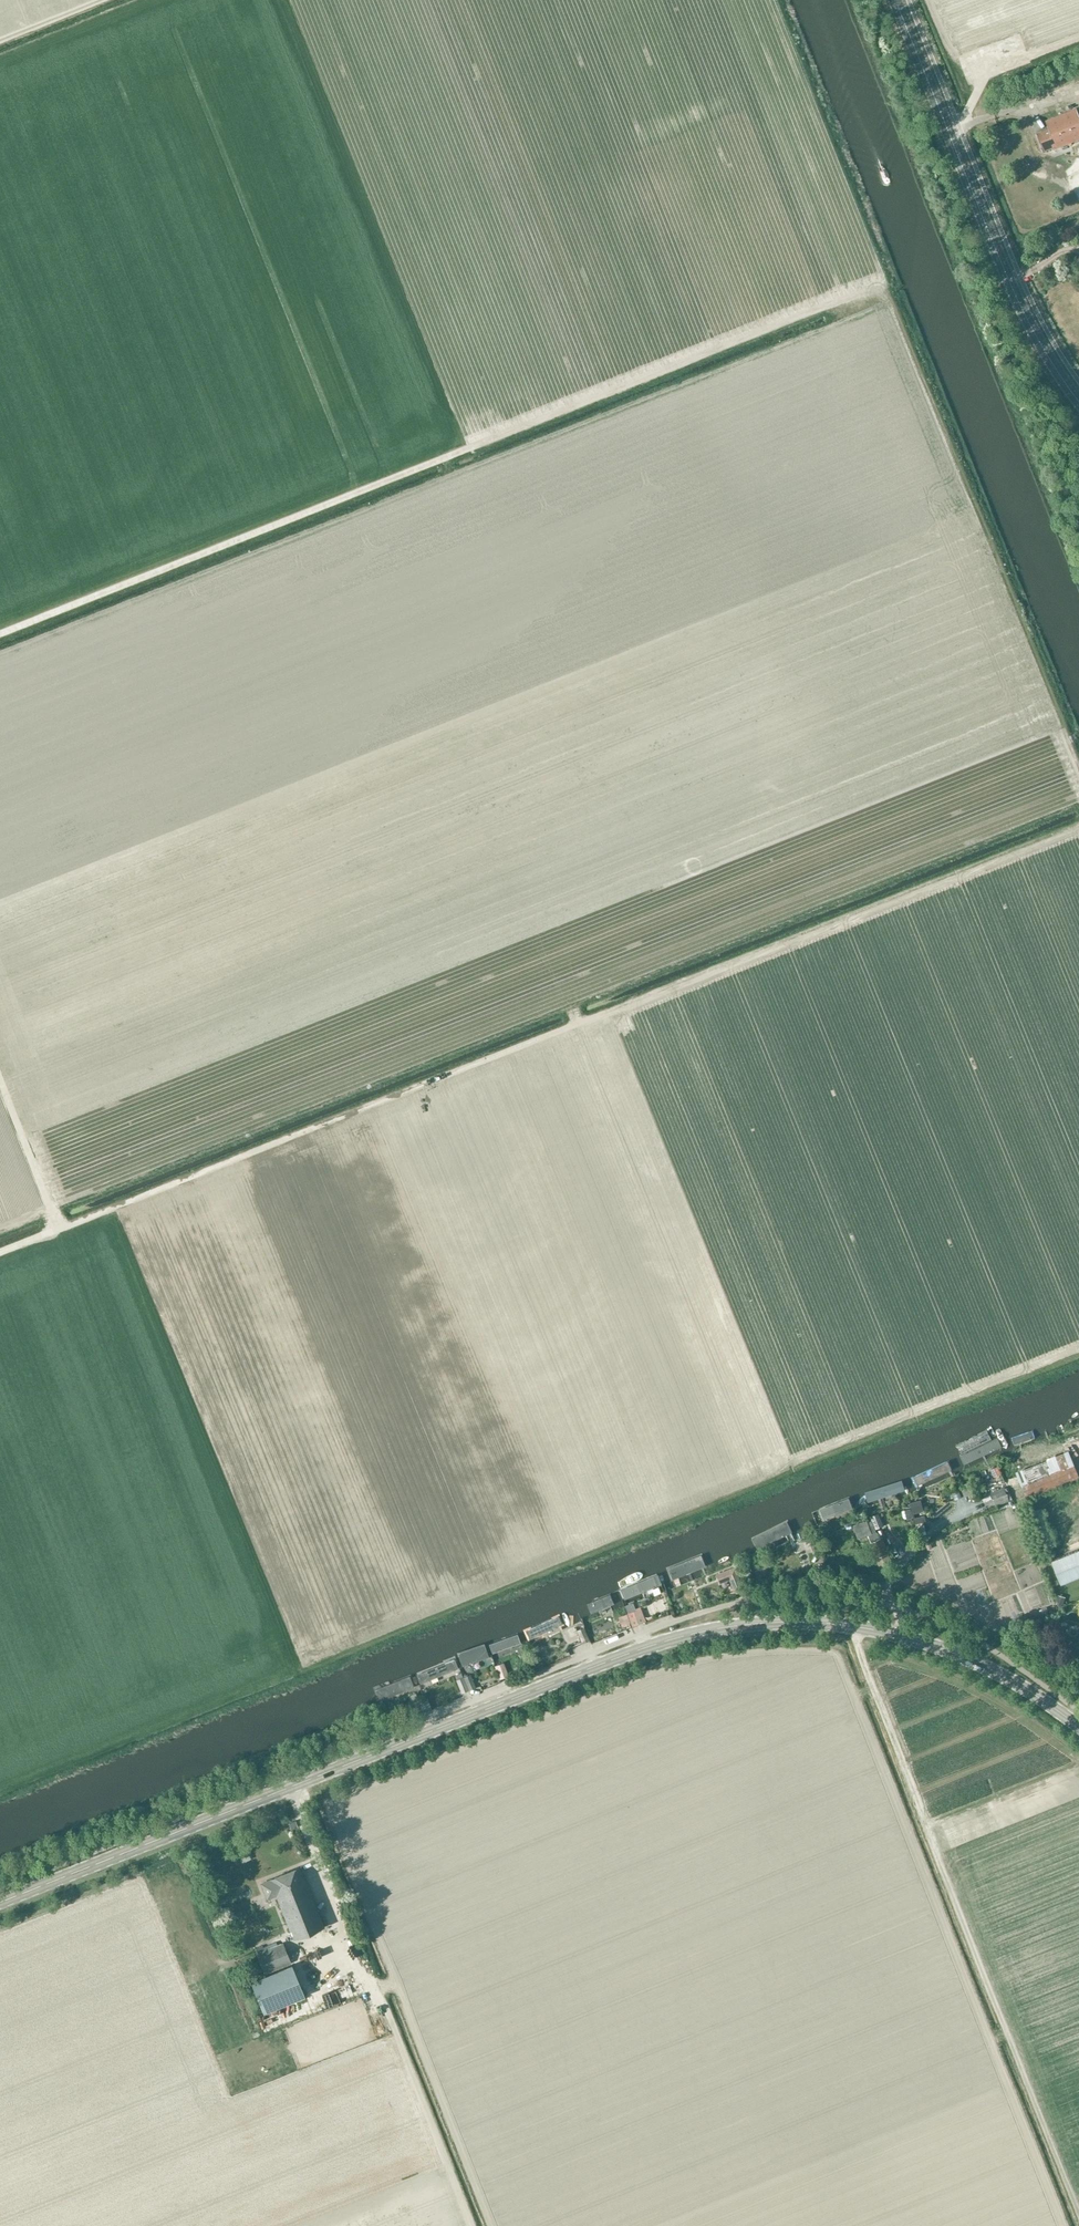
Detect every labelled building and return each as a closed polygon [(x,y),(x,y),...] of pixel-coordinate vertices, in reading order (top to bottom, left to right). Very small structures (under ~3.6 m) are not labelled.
[(1045,151),(1054,148),(1055,150),(1078,140),(1078,113),(1077,107),(1046,120),(1049,128),(1038,133),(1045,151)] [(1073,171),(1078,168),(1078,150),(1067,155),(1073,171)] [(962,1470),(1000,1454),(992,1436),(954,1452),(962,1470)] [(1017,1473),(1028,1498),(1078,1477),(1068,1452),(1017,1473)] [(913,1492),(958,1472),(949,1454),(905,1475),(913,1492)] [(994,1477),(1000,1475),(997,1467),(991,1469),(994,1477)] [(865,1507),(911,1492),(905,1475),(860,1490),(865,1507)] [(971,1482),(961,1485),(966,1497),(975,1494),(971,1482)] [(954,1498),(955,1500),(961,1497),(956,1485),(950,1487),(951,1489),(949,1490),(952,1498),(954,1498)] [(991,1493),(996,1506),(1009,1501),(1004,1488),(991,1493)] [(813,1524),(856,1507),(850,1492),(807,1510),(813,1524)] [(913,1514),(920,1512),(918,1500),(911,1502),(913,1514)] [(1067,1547),(1078,1543),(1078,1511),(1057,1519),(1067,1547)] [(882,1538),(881,1537),(876,1532),(875,1528),(883,1525),(878,1512),(870,1515),(872,1521),(868,1523),(867,1520),(860,1523),(853,1525),(857,1539),(865,1536),(868,1535),(871,1543),(870,1544),(877,1557),(889,1552),(882,1538)] [(751,1555),(795,1534),(787,1516),(743,1538),(751,1555)] [(914,1518),(915,1525),(923,1524),(921,1516),(914,1518)] [(809,1539),(813,1552),(821,1550),(817,1536),(809,1539)] [(790,1541),(794,1553),(806,1549),(803,1538),(790,1541)] [(668,1588),(712,1571),(703,1549),(659,1566),(668,1588)] [(1062,1583),(1078,1576),(1078,1552),(1054,1562),(1062,1583)] [(620,1606),(668,1588),(659,1566),(612,1584),(620,1606)] [(730,1579),(736,1593),(743,1590),(735,1568),(717,1575),(720,1583),(730,1579)] [(584,1620),(620,1606),(612,1584),(576,1598),(584,1620)] [(1028,1587),(1022,1589),(1031,1615),(1037,1613),(1028,1587)] [(1057,1598),(1056,1604),(1062,1606),(1064,1600),(1057,1598)] [(627,1613),(617,1616),(622,1627),(630,1624),(632,1627),(646,1622),(642,1611),(643,1610),(641,1606),(635,1608),(633,1603),(624,1606),(627,1613)] [(529,1643),(566,1627),(558,1610),(521,1626),(529,1643)] [(579,1635),(577,1631),(575,1625),(567,1629),(571,1639),(579,1635)] [(490,1657),(529,1643),(521,1626),(482,1639),(490,1657)] [(582,1644),(589,1641),(584,1629),(577,1631),(579,1635),(582,1644)] [(461,1668),(490,1657),(482,1639),(454,1651),(461,1668)] [(582,1652),(579,1643),(562,1648),(565,1657),(582,1652)] [(417,1685),(461,1668),(454,1651),(410,1671),(417,1685)] [(494,1667),(499,1680),(507,1677),(502,1663),(494,1667)] [(463,1678),(468,1691),(475,1689),(470,1676),(463,1678)] [(468,1691),(463,1678),(456,1681),(461,1694),(468,1691)] [(422,1713),(419,1700),(416,1693),(410,1695),(416,1715),(422,1713)] [(299,1868),(270,1880),(271,1881),(261,1885),(267,1899),(275,1896),(293,1939),(323,1927),(304,1878),(303,1878),(299,1868)] [(257,1954),(265,1974),(291,1963),(283,1944),(257,1954)] [(293,1951),(297,1960),(305,1957),(301,1947),(293,1951)] [(292,1965),(251,1982),(263,2013),(304,1997),(292,1965)] [(304,1997),(264,2014),(284,2062),(324,2046),(304,1997)]
